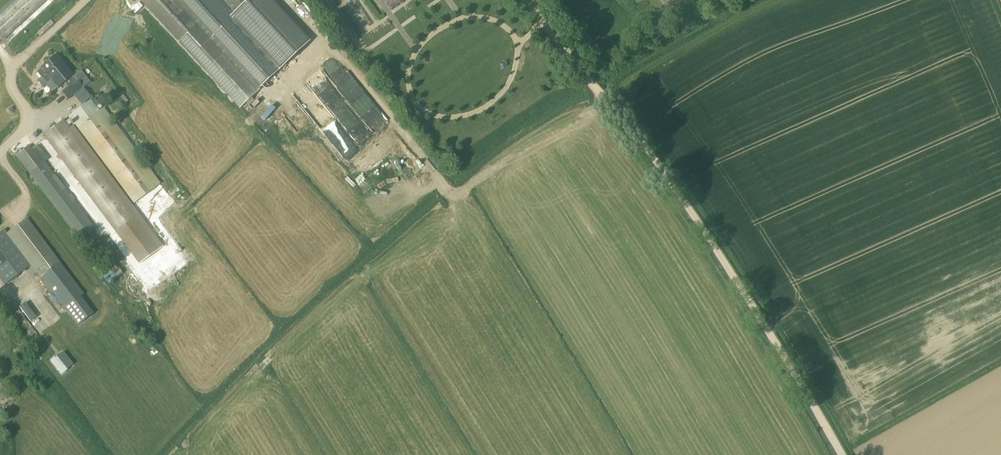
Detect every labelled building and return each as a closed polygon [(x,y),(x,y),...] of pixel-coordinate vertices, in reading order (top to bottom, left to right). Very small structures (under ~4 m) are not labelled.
[(0,17),(0,37),(3,40),(47,0),(19,0),(0,17)] [(141,1),(240,108),(261,89),(259,88),(309,42),(270,0),(250,0),(247,3),(244,0),(141,0),(141,1)] [(42,68),(37,72),(41,78),(37,81),(43,87),(46,85),(47,84),(51,81),(58,88),(65,83),(68,87),(62,92),(68,99),(86,85),(89,82),(81,71),(73,77),(67,69),(64,72),(53,58),(52,59),(50,57),(46,60),(47,63),(41,68),(42,68)] [(91,100),(70,115),(135,203),(156,188),(91,100)] [(140,263),(159,249),(63,120),(44,134),(140,263)] [(30,144),(16,155),(30,173),(81,240),(96,230),(44,162),(48,159),(38,145),(33,149),(30,144)] [(5,285),(32,265),(68,313),(78,326),(94,313),(81,297),(84,295),(27,219),(7,234),(4,229),(0,232),(0,278),(5,285)] [(108,283),(124,274),(118,264),(102,273),(108,283)] [(128,277),(122,280),(129,294),(135,292),(128,277)] [(36,316),(26,302),(20,307),(30,321),(36,316)] [(68,368),(57,354),(50,360),(61,373),(68,368)]
